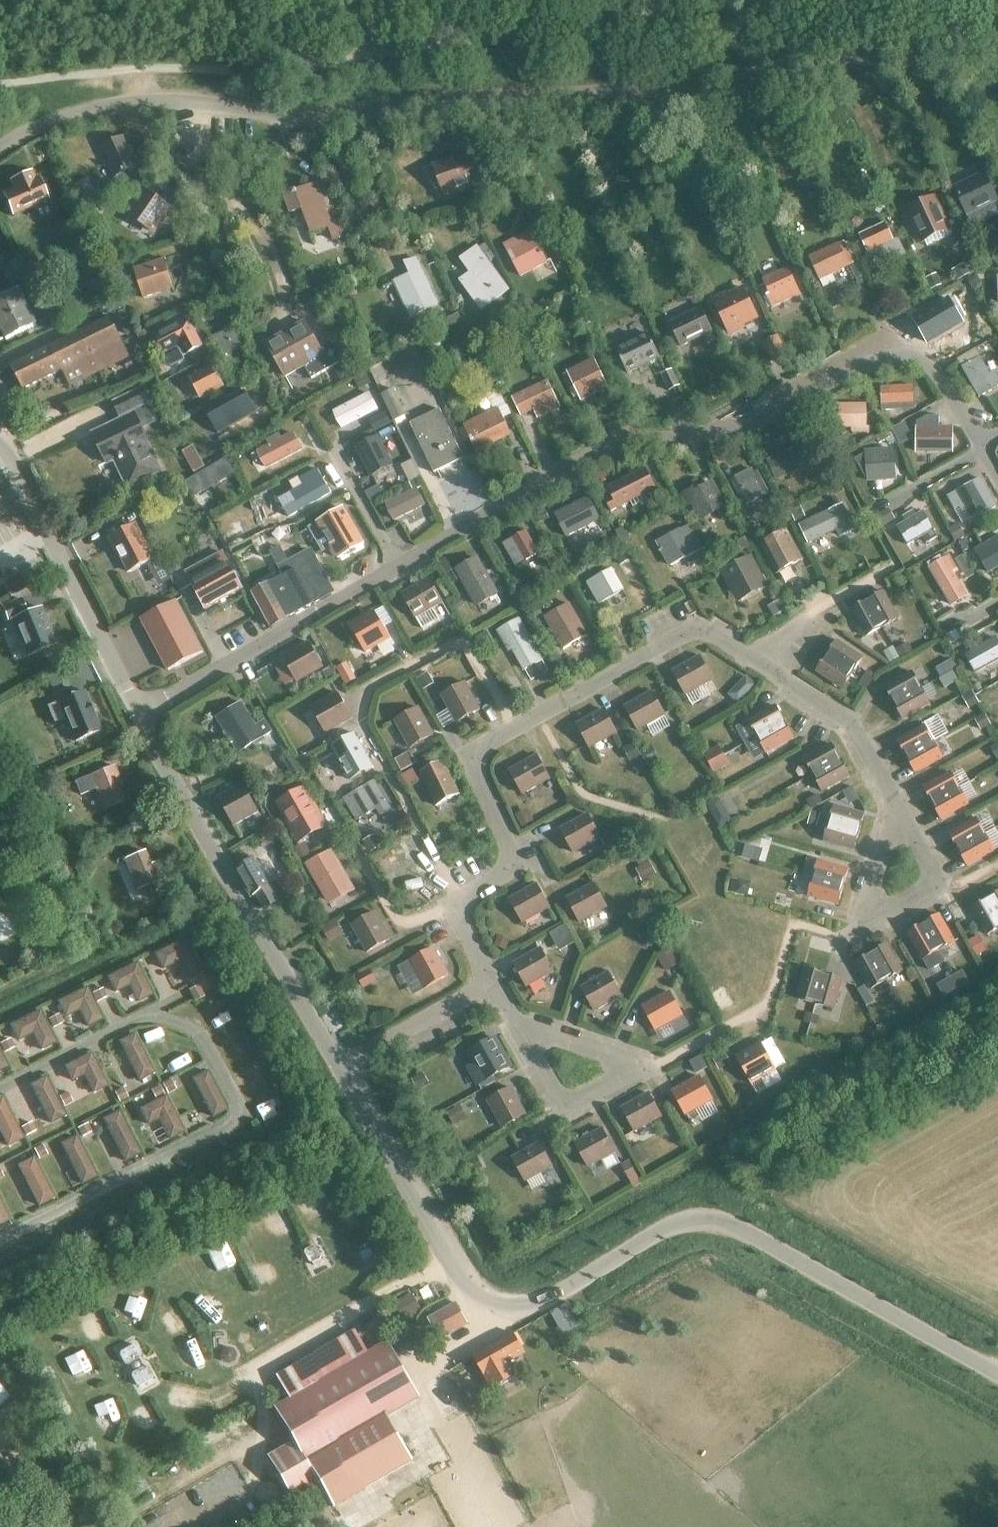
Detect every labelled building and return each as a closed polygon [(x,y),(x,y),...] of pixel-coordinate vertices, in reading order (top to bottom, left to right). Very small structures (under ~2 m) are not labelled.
[(124,137),(103,146),(110,161),(106,163),(113,177),(140,165),(132,146),(129,148),(124,137)] [(462,164),(459,156),(432,165),(443,196),(481,183),(473,160),(462,164)] [(20,211),(49,198),(39,177),(36,178),(32,170),(11,179),(18,195),(14,196),(20,211)] [(986,175),(954,189),(962,205),(966,215),(997,200),(986,175)] [(335,239),(349,233),(340,208),(328,212),(318,184),(297,191),(296,189),(285,193),(292,213),(303,209),(311,232),(330,225),(335,239)] [(479,208),(489,204),(483,189),(474,193),(479,208)] [(156,235),(173,211),(144,190),(126,214),(156,235)] [(949,227),(935,198),(907,211),(921,240),(949,227)] [(889,261),(905,253),(892,227),(887,230),(885,224),(861,235),(868,252),(882,246),(889,261)] [(529,231),(505,243),(521,275),(547,261),(542,250),(540,251),(529,231)] [(832,274),(849,266),(839,244),(809,258),(824,287),(836,281),(832,274)] [(509,289),(478,246),(461,258),(472,272),(461,279),(471,293),(475,290),(486,305),(509,289)] [(143,297),(174,287),(165,259),(134,269),(143,297)] [(437,303),(431,291),(416,259),(404,263),(409,275),(394,282),(410,316),(437,303)] [(772,307),(800,294),(788,268),(763,280),(766,285),(759,288),(763,298),(767,296),(772,307)] [(732,332),(744,326),(743,324),(757,318),(750,304),(752,303),(745,288),(731,294),(732,296),(717,304),(723,316),(724,315),(732,332)] [(37,323),(21,290),(0,301),(0,324),(8,339),(37,323)] [(927,343),(962,323),(948,298),(913,319),(927,343)] [(702,335),(706,344),(715,339),(701,309),(692,313),(669,323),(680,346),(702,335)] [(71,384),(130,355),(111,317),(12,365),(23,388),(63,369),(71,384)] [(165,351),(166,350),(171,361),(202,345),(189,320),(157,336),(165,351)] [(305,323),(265,347),(283,378),(304,366),(311,379),(344,359),(333,339),(319,347),(305,323)] [(242,344),(234,324),(226,328),(227,331),(215,336),(221,352),(242,344)] [(627,373),(659,358),(648,334),(646,335),(616,349),(627,373)] [(789,355),(779,334),(765,341),(774,362),(789,355)] [(979,357),(975,350),(957,360),(979,398),(997,387),(997,377),(995,371),(989,374),(979,357)] [(607,387),(594,360),(563,375),(570,390),(575,387),(581,400),(598,392),(602,399),(611,395),(607,387)] [(223,386),(213,365),(190,377),(200,398),(223,386)] [(672,370),(661,375),(669,391),(679,386),(672,370)] [(489,421),(468,431),(477,450),(510,433),(503,418),(512,414),(495,379),(483,385),(495,411),(487,415),(489,421)] [(513,399),(520,415),(534,409),(538,418),(559,408),(547,382),(513,399)] [(913,386),(880,387),(881,410),(914,409),(913,386)] [(121,414),(150,400),(143,387),(115,401),(121,414)] [(394,421),(406,415),(392,387),(381,393),(394,421)] [(257,412),(245,390),(205,412),(217,434),(257,412)] [(342,427),(377,409),(369,394),(334,412),(342,427)] [(156,404),(144,409),(152,425),(163,420),(156,404)] [(866,427),(866,404),(838,404),(838,428),(852,427),(852,432),(868,432),(868,427),(866,427)] [(464,458),(449,428),(440,409),(410,423),(434,473),(464,458)] [(148,441),(142,428),(134,412),(120,419),(121,422),(113,426),(111,423),(93,432),(107,461),(119,456),(120,459),(122,459),(127,470),(122,473),(128,485),(161,469),(148,442),(148,441)] [(926,415),(917,421),(917,428),(916,451),(947,451),(947,428),(938,428),(939,416),(926,415)] [(379,430),(383,438),(395,432),(391,423),(379,430)] [(258,452),(266,467),(301,449),(293,433),(258,452)] [(377,436),(356,448),(371,477),(393,465),(379,439),(377,436)] [(819,460),(811,441),(768,460),(776,479),(819,460)] [(205,467),(193,446),(182,452),(194,473),(205,467)] [(877,479),(894,478),(892,450),(866,452),(868,480),(877,480),(877,479)] [(644,494),(656,488),(646,468),(607,488),(611,497),(605,500),(610,511),(630,501),(632,507),(646,500),(644,494)] [(731,480),(744,505),(768,492),(757,472),(753,474),(751,469),(731,480)] [(322,481),(287,500),(296,515),(330,496),(322,481)] [(712,483),(700,490),(704,497),(693,503),(702,518),(723,506),(713,488),(714,487),(712,483)] [(971,483),(948,496),(954,505),(958,503),(967,518),(985,508),(971,483)] [(378,486),(366,493),(370,501),(383,494),(378,486)] [(424,505),(417,489),(387,504),(394,519),(424,505)] [(590,498),(557,515),(568,537),(601,520),(590,498)] [(854,530),(841,504),(829,510),(829,511),(799,525),(808,543),(837,529),(841,536),(854,530)] [(338,558),(364,544),(343,507),(309,526),(323,550),(331,545),(338,558)] [(923,511),(897,527),(907,544),(926,534),(930,541),(937,537),(923,511)] [(657,542),(670,565),(703,548),(690,525),(679,530),(657,542)] [(110,539),(116,551),(118,550),(130,574),(152,563),(134,527),(110,539)] [(515,566),(549,547),(546,540),(534,547),(525,530),(502,543),(515,566)] [(785,534),(760,547),(775,575),(801,562),(785,534)] [(975,550),(987,572),(997,566),(997,537),(975,550)] [(283,577),(271,584),(289,618),(314,605),(313,603),(332,594),(308,550),(277,566),(283,577)] [(952,572),(956,569),(948,556),(943,560),(940,555),(927,563),(951,604),(966,596),(952,572)] [(749,557),(725,570),(737,594),(755,585),(758,591),(765,587),(749,557)] [(446,558),(438,562),(446,575),(453,570),(446,558)] [(477,605),(497,594),(476,558),(457,569),(477,605)] [(205,608),(243,588),(228,561),(190,581),(205,608)] [(623,590),(611,569),(587,582),(599,603),(623,590)] [(415,618),(442,602),(428,579),(401,594),(415,618)] [(271,627),(289,618),(271,584),(253,593),(271,627)] [(882,628),(898,619),(883,592),(867,601),(882,628)] [(8,620),(12,619),(21,639),(20,640),(27,657),(56,645),(41,608),(27,614),(21,600),(2,607),(8,620)] [(168,669),(202,652),(175,600),(141,617),(168,669)] [(882,628),(867,601),(851,610),(866,637),(882,628)] [(568,604),(545,617),(563,649),(587,636),(568,604)] [(366,652),(390,638),(374,610),(350,624),(366,652)] [(497,631),(503,641),(508,651),(513,648),(524,669),(537,662),(530,649),(535,647),(519,619),(497,631)] [(996,637),(965,655),(975,672),(997,659),(997,642),(996,637)] [(837,641),(827,656),(852,673),(863,658),(837,641)] [(296,682),(323,667),(309,642),(282,658),(296,682)] [(686,695),(713,680),(699,656),(673,671),(686,695)] [(852,673),(827,656),(816,672),(842,689),(852,673)] [(911,672),(895,681),(885,687),(894,703),(921,688),(911,672)] [(456,723),(480,710),(465,683),(441,696),(456,723)] [(894,703),(895,705),(903,719),(930,704),(921,688),(894,703)] [(83,691),(46,706),(53,723),(65,719),(75,742),(100,732),(83,691)] [(638,731),(665,715),(651,692),(625,707),(638,731)] [(352,718),(338,693),(311,708),(325,733),(352,718)] [(271,731),(264,721),(255,726),(241,703),(217,718),(226,731),(223,733),(229,743),(232,741),(238,752),(271,731)] [(757,737),(784,722),(775,706),(748,721),(757,737)] [(409,748),(433,735),(418,708),(394,721),(409,748)] [(590,748),(617,733),(603,709),(576,724),(590,748)] [(784,722),(757,737),(766,753),(793,738),(784,722)] [(906,757),(933,742),(924,726),(897,741),(906,757)] [(373,768),(354,733),(331,746),(350,781),(373,768)] [(933,742),(906,757),(915,773),(942,758),(933,742)] [(813,775),(840,760),(831,744),(804,759),(813,775)] [(714,773),(729,764),(719,747),(704,755),(714,773)] [(523,794),(550,779),(537,756),(509,771),(523,794)] [(840,760),(813,775),(822,792),(849,777),(840,760)] [(444,761),(420,773),(436,806),(459,794),(444,761)] [(108,809),(125,802),(119,788),(124,786),(117,770),(92,780),(96,789),(99,788),(108,809)] [(932,803),(959,788),(950,772),(923,787),(932,803)] [(391,809),(381,791),(374,780),(349,795),(353,801),(347,805),(356,820),(376,809),(380,815),(391,809)] [(234,825),(259,811),(243,783),(219,796),(234,825)] [(959,788),(932,803),(941,819),(968,804),(959,788)] [(324,826),(304,790),(279,804),(294,830),(310,821),(316,831),(324,826)] [(834,806),(829,824),(859,832),(864,814),(834,806)] [(574,853),(600,838),(587,814),(560,829),(574,853)] [(958,850),(985,835),(976,818),(949,834),(958,850)] [(859,832),(829,824),(824,842),(853,850),(859,832)] [(985,835),(958,850),(967,866),(994,851),(985,835)] [(411,874),(400,852),(414,844),(410,837),(396,845),(397,848),(375,860),(384,875),(389,886),(399,880),(404,889),(416,883),(411,874)] [(329,901),(351,888),(329,851),(308,863),(329,901)] [(137,891),(162,880),(156,864),(151,866),(146,852),(129,860),(137,881),(134,882),(137,891)] [(265,908),(277,901),(269,886),(253,858),(237,867),(253,895),(256,893),(265,908)] [(819,860),(814,878),(843,887),(848,869),(819,860)] [(843,887),(814,878),(808,896),(838,905),(843,887)] [(523,923),(549,908),(536,884),(509,899),(523,923)] [(580,922),(607,908),(594,884),(567,899),(580,922)] [(997,917),(997,893),(988,899),(997,917)] [(988,899),(972,908),(987,935),(997,929),(997,917),(988,899)] [(367,953),(390,939),(375,912),(352,926),(367,953)] [(923,924),(938,951),(955,942),(939,915),(923,924)] [(15,934),(8,917),(0,920),(0,939),(15,934)] [(938,951),(923,924),(907,933),(922,960),(938,951)] [(187,937),(153,954),(162,971),(180,962),(189,980),(205,972),(187,937)] [(902,971),(895,958),(887,945),(871,954),(886,980),(902,971)] [(424,988),(448,975),(433,948),(410,961),(424,988)] [(526,987),(553,972),(540,948),(513,964),(526,987)] [(886,980),(871,954),(855,963),(870,989),(886,980)] [(136,963),(107,977),(114,994),(129,987),(136,1003),(153,995),(136,963)] [(798,999),(816,1004),(824,974),(806,969),(798,999)] [(594,1011),(621,996),(608,973),(581,988),(594,1011)] [(824,974),(816,1004),(834,1009),(842,979),(824,974)] [(87,987),(57,1002),(65,1018),(79,1011),(87,1029),(103,1021),(87,987)] [(656,1031),(682,1016),(669,992),(642,1007),(656,1031)] [(39,1011),(9,1026),(17,1042),(32,1035),(40,1051),(56,1044),(39,1011)] [(154,1074),(134,1034),(118,1042),(138,1082),(154,1074)] [(510,1066),(496,1041),(473,1055),(479,1065),(473,1068),(481,1083),(510,1066)] [(751,1084),(776,1071),(760,1043),(736,1056),(751,1084)] [(9,1068),(0,1051),(0,1072),(9,1068)] [(91,1053),(64,1067),(71,1082),(83,1076),(92,1094),(107,1086),(91,1053)] [(228,1110),(208,1071),(191,1079),(212,1119),(228,1110)] [(50,1125),(65,1117),(45,1077),(30,1085),(50,1125)] [(685,1115),(712,1100),(699,1077),(672,1092),(685,1115)] [(502,1128),(526,1115),(511,1088),(487,1101),(502,1128)] [(635,1132),(662,1117),(648,1093),(621,1108),(635,1132)] [(165,1096),(138,1109),(146,1126),(158,1120),(169,1141),(184,1133),(165,1096)] [(23,1139),(2,1098),(0,1099),(0,1134),(7,1148),(23,1139)] [(119,1111),(102,1120),(124,1163),(140,1155),(119,1111)] [(588,1167),(615,1152),(602,1129),(575,1143),(588,1167)] [(97,1177),(77,1136),(59,1144),(81,1186),(97,1177)] [(525,1182),(552,1167),(539,1143),(512,1158),(525,1182)] [(16,1166),(38,1207),(54,1199),(33,1158),(16,1166)] [(321,1256),(317,1247),(314,1246),(305,1250),(304,1253),(309,1262),(312,1263),(320,1259),(321,1256)] [(457,1302),(430,1318),(442,1339),(469,1323),(457,1302)] [(515,1333),(475,1356),(491,1384),(516,1369),(509,1355),(523,1347),(515,1333)] [(420,1398),(388,1342),(272,1408),(292,1443),(268,1457),(291,1498),(316,1484),(305,1464),(420,1398)] [(133,1345),(120,1352),(119,1355),(124,1365),(127,1366),(141,1358),(142,1355),(136,1346),(133,1345)] [(145,1366),(132,1374),(131,1377),(136,1386),(139,1387),(153,1379),(153,1376),(148,1367),(145,1366)] [(8,1396),(0,1388),(0,1404),(8,1396)]
